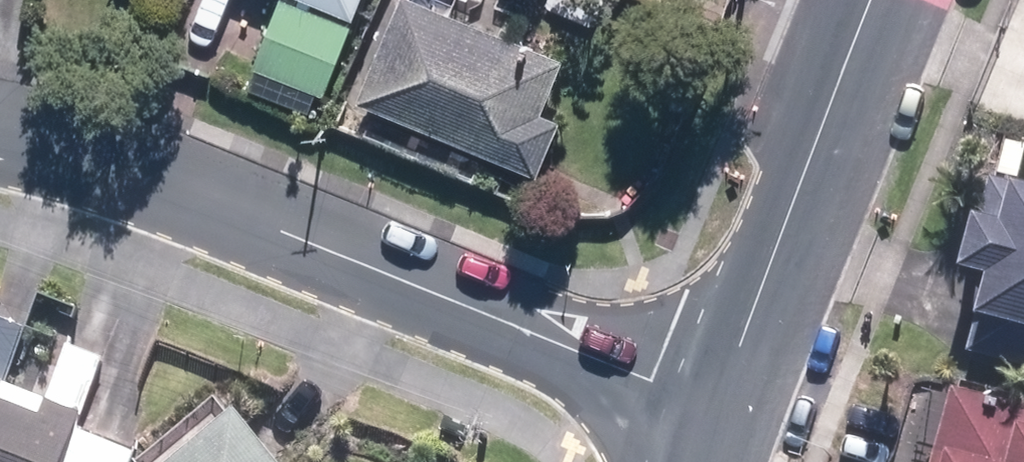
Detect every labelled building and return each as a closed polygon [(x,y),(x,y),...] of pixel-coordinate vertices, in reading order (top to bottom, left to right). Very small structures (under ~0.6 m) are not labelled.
[(282,0),(280,0),(253,66),(322,93),(349,27),(282,0)] [(348,18),(355,0),(304,0),(348,18)] [(414,0),(400,0),(356,102),(534,178),(557,124),(537,115),(559,63),(414,0)] [(967,355),(1023,370),(1023,192),(989,183),(963,274),(988,281),(967,355)] [(132,454),(75,431),(102,366),(66,351),(43,406),(0,388),(22,334),(0,325),(0,461),(128,461),(132,454)] [(950,396),(933,461),(1023,461),(1023,414),(950,396)] [(174,461),(270,461),(234,416),(174,461)]
